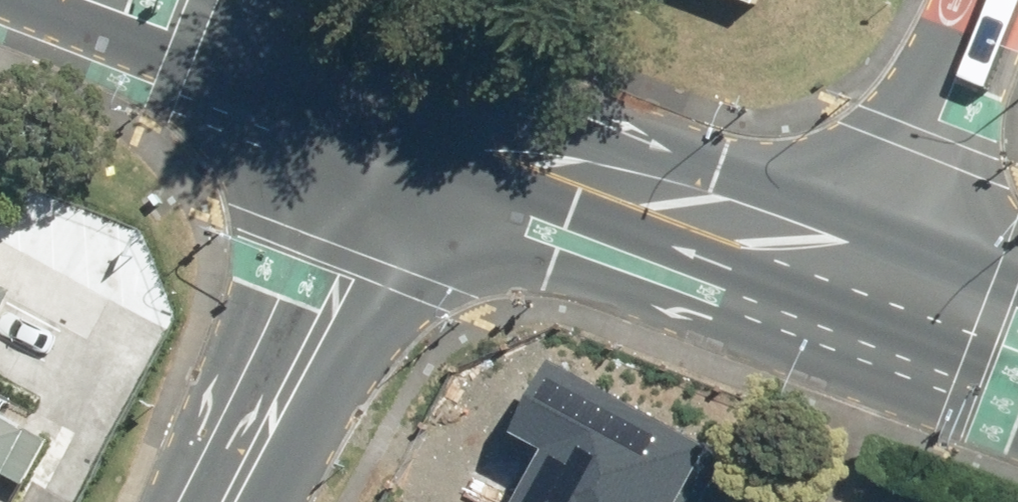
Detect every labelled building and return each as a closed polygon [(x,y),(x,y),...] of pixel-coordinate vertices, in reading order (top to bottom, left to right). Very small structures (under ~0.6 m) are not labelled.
[(760,11),(764,0),(733,0),(760,11)] [(20,295),(0,285),(0,332),(20,295)] [(513,501),(688,501),(713,458),(543,364),(507,429),(543,449),(513,501)] [(39,430),(0,408),(0,501),(39,430)]
